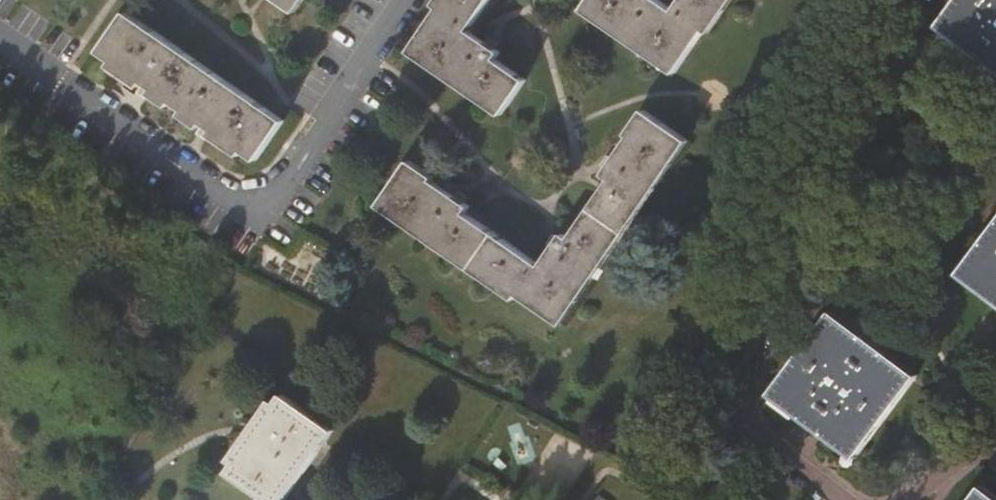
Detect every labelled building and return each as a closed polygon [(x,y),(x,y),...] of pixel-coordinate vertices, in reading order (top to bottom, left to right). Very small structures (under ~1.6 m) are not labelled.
[(297,11),(304,0),(282,0),(297,11)] [(412,52),(502,116),(527,80),(498,60),(502,53),(497,50),(471,30),(492,0),(441,0),(437,7),(442,10),(412,52)] [(676,8),(664,0),(590,0),(584,9),(677,73),(706,30),(712,34),(736,0),(681,0),(676,8)] [(943,28),(995,67),(995,0),(963,0),(943,28)] [(261,160),(287,122),(285,121),(130,13),(104,52),(117,61),(113,66),(172,106),(175,101),(189,111),(186,116),(240,154),(247,159),(250,153),(261,160)] [(516,298),(520,292),(562,321),(689,140),(645,110),(628,135),(631,137),(604,175),(612,181),(569,240),(564,236),(557,246),(551,254),(541,267),(473,220),(466,215),(469,208),(431,181),(434,178),(409,161),(380,203),(516,298)] [(960,269),(995,297),(995,220),(960,269)] [(916,366),(831,306),(772,392),(858,451),(916,366)] [(260,499),(284,499),(335,427),(284,391),(276,402),(272,399),(256,423),(232,458),(234,461),(229,470),(264,494),(260,499)] [(986,485),(975,499),(995,499),(995,493),(986,485)]
